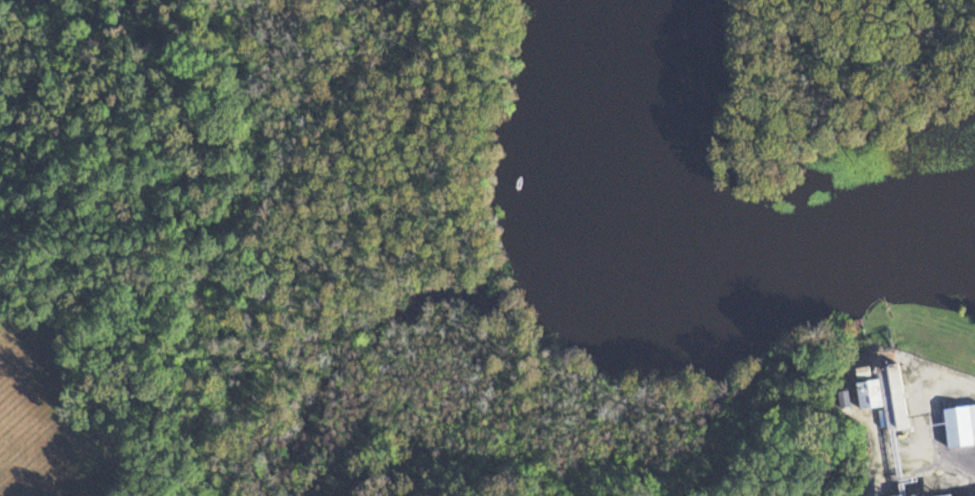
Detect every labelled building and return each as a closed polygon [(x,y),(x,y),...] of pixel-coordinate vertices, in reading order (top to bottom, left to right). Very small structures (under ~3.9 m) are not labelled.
[(888,430),(884,406),(862,410),(857,382),(879,379),(877,366),(899,362),(909,427),(888,430)] [(943,415),(974,410),(974,438),(974,449),(948,453),(943,415)]
